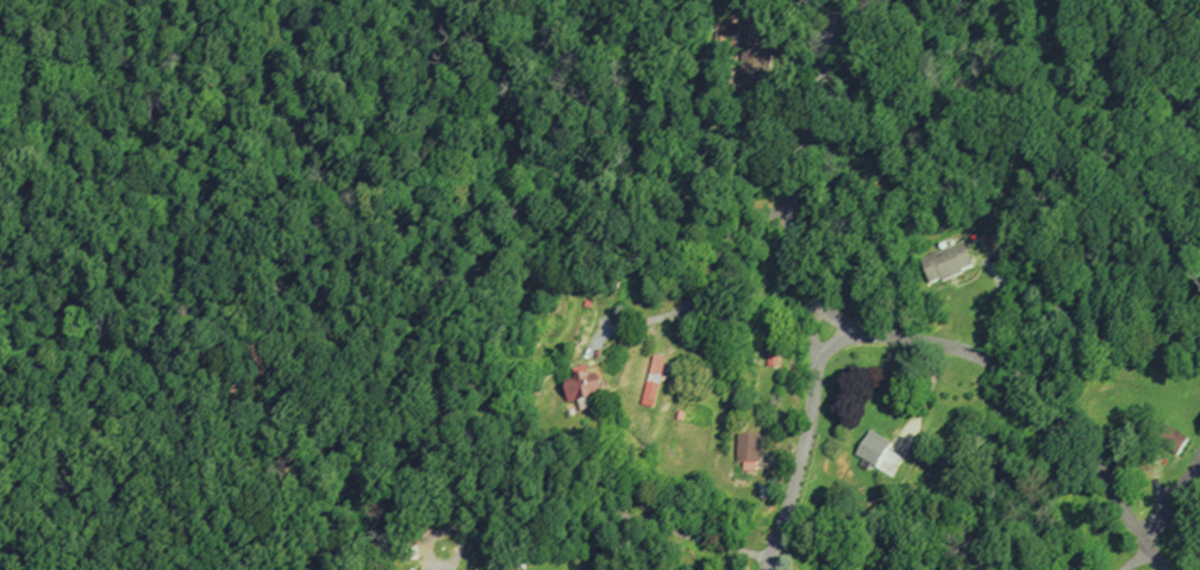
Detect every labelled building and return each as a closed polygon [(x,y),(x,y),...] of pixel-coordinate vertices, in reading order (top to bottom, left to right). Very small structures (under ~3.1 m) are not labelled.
[(714,42),(715,24),(739,25),(738,48),(720,46),(721,43),(714,42)] [(742,44),(770,46),(768,88),(738,87),(742,44)] [(989,239),(1004,233),(1011,250),(996,256),(989,239)] [(964,269),(965,273),(943,281),(942,277),(930,282),(921,258),(967,242),(975,265),(964,269)] [(768,347),(781,349),(780,367),(767,365),(768,347)] [(654,355),(667,357),(654,407),(640,403),(654,355)] [(601,364),(607,394),(569,402),(563,371),(601,364)] [(1149,437),(1158,418),(1190,436),(1181,453),(1149,437)] [(873,430),(892,441),(888,449),(906,461),(894,480),(856,455),(873,430)] [(738,432),(762,433),(761,463),(737,462),(738,432)]
